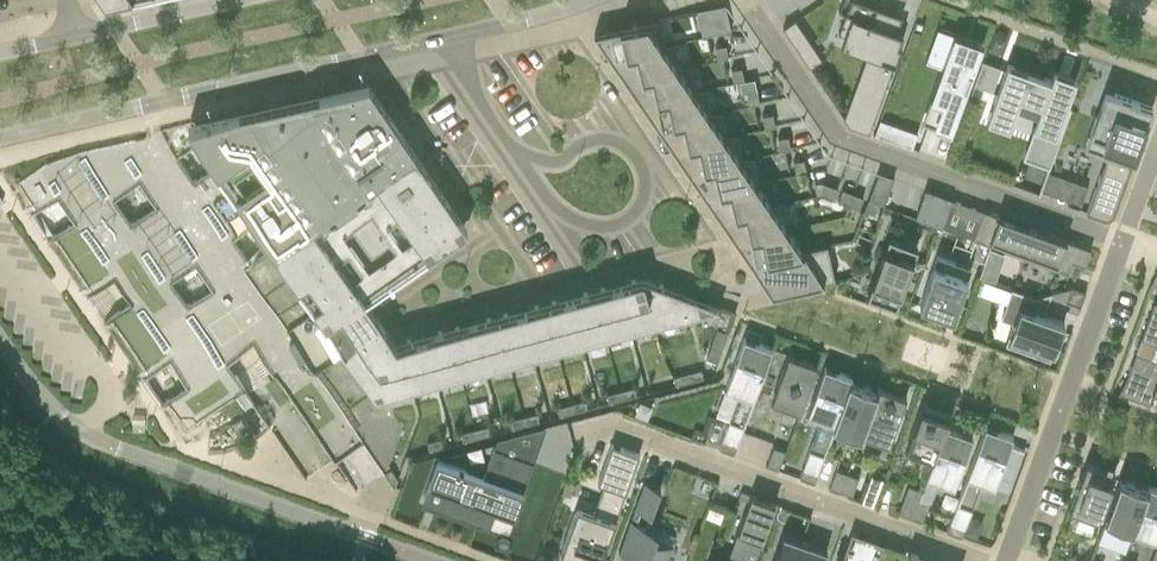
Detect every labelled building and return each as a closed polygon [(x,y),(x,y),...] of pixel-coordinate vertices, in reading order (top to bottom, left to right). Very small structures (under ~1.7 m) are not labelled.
[(838,33),(844,36),(840,45),(867,55),(858,78),(844,118),(849,126),(868,133),(894,63),(895,63),(901,45),(899,44),(902,34),(896,31),(902,16),(873,6),(857,0),(850,0),(845,14),(838,33)] [(725,5),(696,11),(702,37),(731,30),(725,5)] [(795,19),(783,27),(799,52),(801,51),(812,44),(795,19)] [(605,34),(595,36),(611,59),(621,57),(621,56),(665,46),(664,44),(659,20),(650,22),(605,32),(605,34)] [(941,67),(921,122),(935,127),(951,133),(980,51),(983,44),(980,43),(978,50),(962,45),(964,39),(939,30),(940,29),(937,28),(925,61),(928,62),(941,67)] [(621,57),(611,59),(626,82),(637,79),(636,78),(677,69),(678,70),(680,70),(674,42),(664,44),(665,46),(621,56),(621,57)] [(725,45),(715,47),(715,48),(718,60),(728,58),(728,57),(725,45)] [(982,61),(973,84),(992,91),(1000,68),(982,61)] [(1060,137),(1071,107),(1067,106),(1077,79),(1055,71),(1051,80),(1008,64),(987,120),(1009,129),(1020,98),(1042,106),(1033,131),(1041,134),(1042,131),(1060,137)] [(741,68),(731,70),(731,71),(733,83),(744,80),(741,68)] [(637,79),(626,82),(642,104),(652,102),(652,101),(693,92),(693,91),(678,70),(677,69),(636,78),(637,79)] [(363,86),(195,123),(204,137),(199,141),(216,166),(221,162),(260,219),(255,223),(272,248),(277,245),(329,321),(357,302),(358,303),(362,300),(365,298),(313,223),(376,180),(427,255),(463,231),(467,228),(446,198),(431,175),(369,84),(363,86)] [(652,102),(642,104),(658,127),(668,125),(668,124),(711,114),(711,113),(705,88),(693,91),(693,92),(652,101),(652,102)] [(1108,151),(1086,212),(1102,218),(1103,218),(1104,218),(1105,218),(1105,219),(1106,219),(1106,218),(1107,218),(1108,218),(1109,218),(1110,217),(1111,217),(1111,216),(1112,216),(1112,215),(1113,215),(1113,214),(1114,213),(1114,212),(1132,164),(1127,162),(1130,155),(1134,156),(1139,143),(1152,107),(1105,90),(1089,133),(1095,135),(1091,145),(1108,151)] [(757,91),(746,93),(746,94),(749,105),(759,103),(757,91)] [(668,125),(658,127),(673,150),(683,148),(683,147),(727,137),(727,136),(721,111),(711,113),(711,114),(668,124),(668,125)] [(772,114),(762,116),(765,128),(775,126),(772,114)] [(881,118),(875,133),(913,147),(919,131),(881,118)] [(2,172),(1,173),(1,175),(2,177),(29,216),(57,197),(74,222),(46,241),(66,270),(64,271),(74,284),(75,284),(84,297),(85,297),(86,298),(114,279),(131,305),(103,323),(104,325),(122,352),(121,353),(130,367),(132,366),(142,381),(170,362),(187,387),(159,406),(185,445),(186,446),(188,446),(190,447),(191,446),(193,446),(254,404),(247,393),(244,390),(227,363),(252,346),(273,376),(275,375),(334,461),(335,460),(362,442),(384,473),(391,469),(388,465),(402,427),(381,397),(377,390),(347,346),(329,321),(277,245),(272,248),(250,263),(233,238),(255,223),(260,219),(221,162),(216,166),(194,181),(177,156),(199,141),(204,137),(195,123),(137,136),(97,148),(96,146),(62,157),(61,154),(55,156),(55,155),(46,157),(46,159),(35,162),(34,160),(5,169),(3,170),(2,172)] [(683,148),(673,150),(677,155),(689,173),(699,171),(699,170),(742,160),(742,158),(737,134),(727,136),(727,137),(683,147),(683,148)] [(788,136),(777,139),(780,151),(790,149),(788,136)] [(699,171),(689,173),(705,196),(715,194),(714,192),(756,183),(756,184),(758,184),(752,157),(742,158),(742,160),(699,170),(699,171)] [(803,159),(793,162),(795,174),(796,174),(806,172),(803,159)] [(833,200),(837,189),(820,182),(813,184),(816,196),(819,195),(833,200)] [(715,194),(705,196),(720,219),(730,216),(730,215),(771,206),(771,205),(756,184),(756,183),(714,192),(715,194)] [(925,189),(915,218),(928,223),(936,200),(939,194),(925,189)] [(840,196),(838,202),(848,206),(853,194),(842,190),(842,191),(840,196)] [(853,194),(848,206),(859,210),(859,209),(862,199),(863,198),(853,194)] [(936,200),(928,223),(929,223),(941,228),(950,205),(952,199),(939,194),(936,200)] [(868,199),(864,211),(874,215),(878,203),(868,199)] [(730,216),(720,219),(736,241),(746,239),(746,238),(785,229),(785,230),(786,231),(788,231),(784,203),(771,205),(771,206),(730,215),(730,216)] [(976,231),(973,239),(991,246),(991,245),(993,240),(1019,250),(1018,254),(1017,256),(1068,274),(1072,263),(1084,267),(1091,249),(1028,226),(1001,217),(983,210),(981,216),(976,231)] [(746,239),(736,241),(752,264),(751,263),(802,252),(802,250),(786,231),(785,230),(785,229),(746,238),(746,239)] [(888,235),(867,294),(896,305),(901,292),(918,246),(888,235)] [(802,252),(751,263),(752,264),(770,294),(809,285),(835,279),(827,245),(802,250),(802,252)] [(937,257),(919,305),(920,305),(954,317),(971,269),(937,257)] [(984,265),(979,277),(994,282),(999,270),(984,265)] [(641,278),(617,285),(630,331),(654,324),(641,278)] [(720,307),(641,278),(654,324),(720,307)] [(617,285),(593,291),(605,337),(630,331),(617,285)] [(1067,301),(1072,287),(1071,287),(1052,292),(1048,302),(1078,313),(1080,305),(1067,301)] [(1085,292),(1072,287),(1067,301),(1080,305),(1085,292)] [(1012,289),(1001,319),(1013,323),(1009,334),(1005,344),(1050,361),(1053,351),(1064,322),(1043,314),(1048,302),(1052,292),(1034,297),(1012,289)] [(593,291),(569,297),(581,344),(605,337),(593,291)] [(569,297),(545,304),(557,350),(581,344),(569,297)] [(357,302),(329,321),(347,346),(375,327),(379,325),(381,323),(365,298),(362,300),(358,303),(357,302)] [(1154,391),(1156,382),(1156,305),(1155,304),(1156,302),(1154,302),(1140,339),(1154,344),(1149,358),(1135,353),(1125,379),(1118,393),(1120,394),(1122,390),(1149,399),(1147,404),(1149,404),(1154,391)] [(545,304),(521,310),(533,356),(557,350),(545,304)] [(521,310),(497,317),(509,363),(533,356),(521,310)] [(497,317),(473,323),(485,369),(509,363),(497,317)] [(375,327),(347,346),(377,390),(388,346),(390,335),(381,323),(379,325),(375,327)] [(473,323),(448,330),(461,376),(485,369),(473,323)] [(448,330),(424,336),(436,382),(461,376),(448,330)] [(725,340),(728,333),(717,330),(714,337),(725,340)] [(388,346),(377,390),(381,397),(383,396),(412,388),(400,342),(396,344),(390,335),(388,346)] [(424,336),(400,342),(412,388),(436,382),(424,336)] [(714,337),(712,344),(723,348),(725,340),(714,337)] [(733,453),(734,453),(772,348),(744,338),(725,389),(738,394),(719,448),(733,453)] [(712,344),(709,352),(720,355),(723,348),(712,344)] [(709,352),(706,358),(717,363),(720,355),(709,352)] [(799,412),(817,364),(788,354),(771,402),(799,412)] [(814,482),(814,481),(834,427),(850,382),(852,377),(824,367),(807,414),(820,419),(799,477),(814,482)] [(703,378),(701,370),(687,373),(689,381),(703,378)] [(687,373),(673,377),(675,385),(689,381),(687,373)] [(850,382),(834,427),(861,437),(862,435),(861,434),(877,392),(876,391),(850,382)] [(876,391),(877,392),(861,434),(862,435),(889,445),(906,397),(878,386),(876,391)] [(622,399),(636,395),(634,387),(620,391),(622,399)] [(620,391),(606,395),(608,403),(622,399),(620,391)] [(573,412),(587,408),(585,400),(571,404),(573,412)] [(905,450),(932,460),(933,460),(945,427),(946,427),(951,413),(922,403),(905,450)] [(571,404),(557,408),(559,416),(573,412),(571,404)] [(525,425),(539,421),(537,413),(523,417),(525,425)] [(523,417),(509,421),(511,429),(525,425),(523,417)] [(477,438),(491,434),(488,426),(475,430),(477,438)] [(1012,481),(1024,450),(1010,445),(1013,436),(985,426),(947,531),(961,536),(962,534),(968,517),(981,483),(994,487),(998,476),(1012,481)] [(922,490),(919,500),(929,504),(937,482),(954,488),(972,436),(946,427),(945,427),(933,460),(932,460),(926,478),(927,478),(922,490)] [(475,430),(461,433),(463,441),(477,438),(475,430)] [(429,450),(443,447),(441,439),(427,442),(429,450)] [(619,450),(612,448),(613,445),(611,444),(597,483),(603,485),(601,491),(612,495),(606,511),(595,507),(593,513),(576,507),(559,554),(578,560),(593,560),(596,554),(602,556),(639,455),(620,448),(619,450)] [(773,446),(767,464),(778,469),(785,451),(773,446)] [(437,460),(424,498),(438,503),(435,509),(489,529),(495,510),(515,517),(524,492),(523,491),(533,463),(494,448),(483,477),(437,460)] [(1086,462),(1069,510),(1097,520),(1115,473),(1086,462)] [(391,469),(384,473),(393,487),(394,488),(397,479),(391,469)] [(829,487),(841,491),(848,473),(836,469),(829,487)] [(841,491),(852,495),(859,477),(848,473),(841,491)] [(570,496),(575,483),(566,480),(561,493),(570,496)] [(1104,525),(1097,544),(1124,553),(1131,534),(1132,535),(1133,533),(1132,532),(1147,490),(1119,480),(1103,524),(1104,525)] [(621,554),(627,556),(626,560),(667,560),(673,545),(654,538),(657,529),(646,525),(650,514),(651,514),(660,488),(644,482),(618,553),(621,554)] [(908,485),(898,513),(912,518),(912,517),(919,500),(922,490),(908,485)] [(1156,542),(1156,488),(1148,485),(1147,490),(1132,532),(1133,533),(1156,542)] [(775,504),(741,491),(738,498),(748,502),(727,560),(754,560),(775,504)] [(919,500),(912,517),(923,521),(929,504),(919,500)] [(968,517),(962,534),(977,539),(983,522),(968,517)] [(827,550),(783,535),(776,553),(777,553),(774,560),(823,560),(827,550)] [(909,553),(906,560),(932,560),(909,553)]
